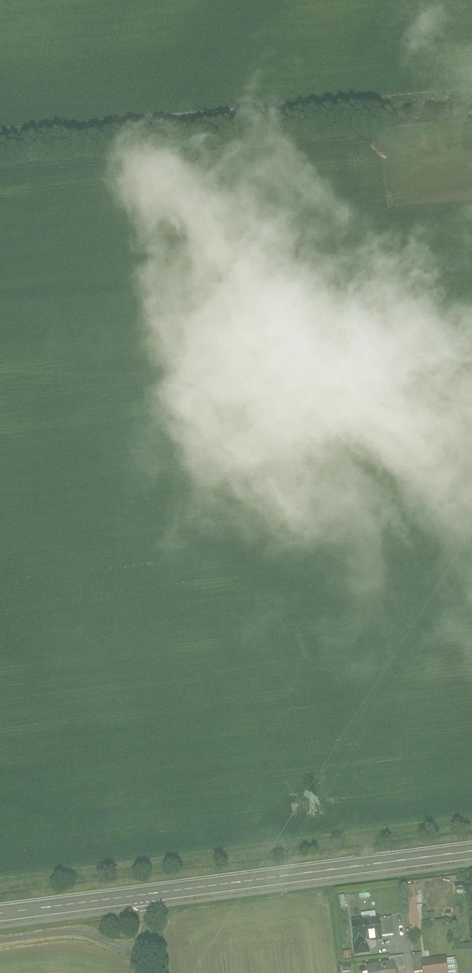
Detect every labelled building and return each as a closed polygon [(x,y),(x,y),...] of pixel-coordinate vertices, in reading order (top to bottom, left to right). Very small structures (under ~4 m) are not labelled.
[(406,885),(409,925),(418,924),(416,885),(406,885)] [(383,940),(380,919),(353,923),(356,941),(353,941),(355,957),(371,955),(369,943),(383,940)] [(447,958),(423,962),(425,972),(449,972),(447,958)] [(394,963),(367,967),(368,972),(396,972),(394,963)]
